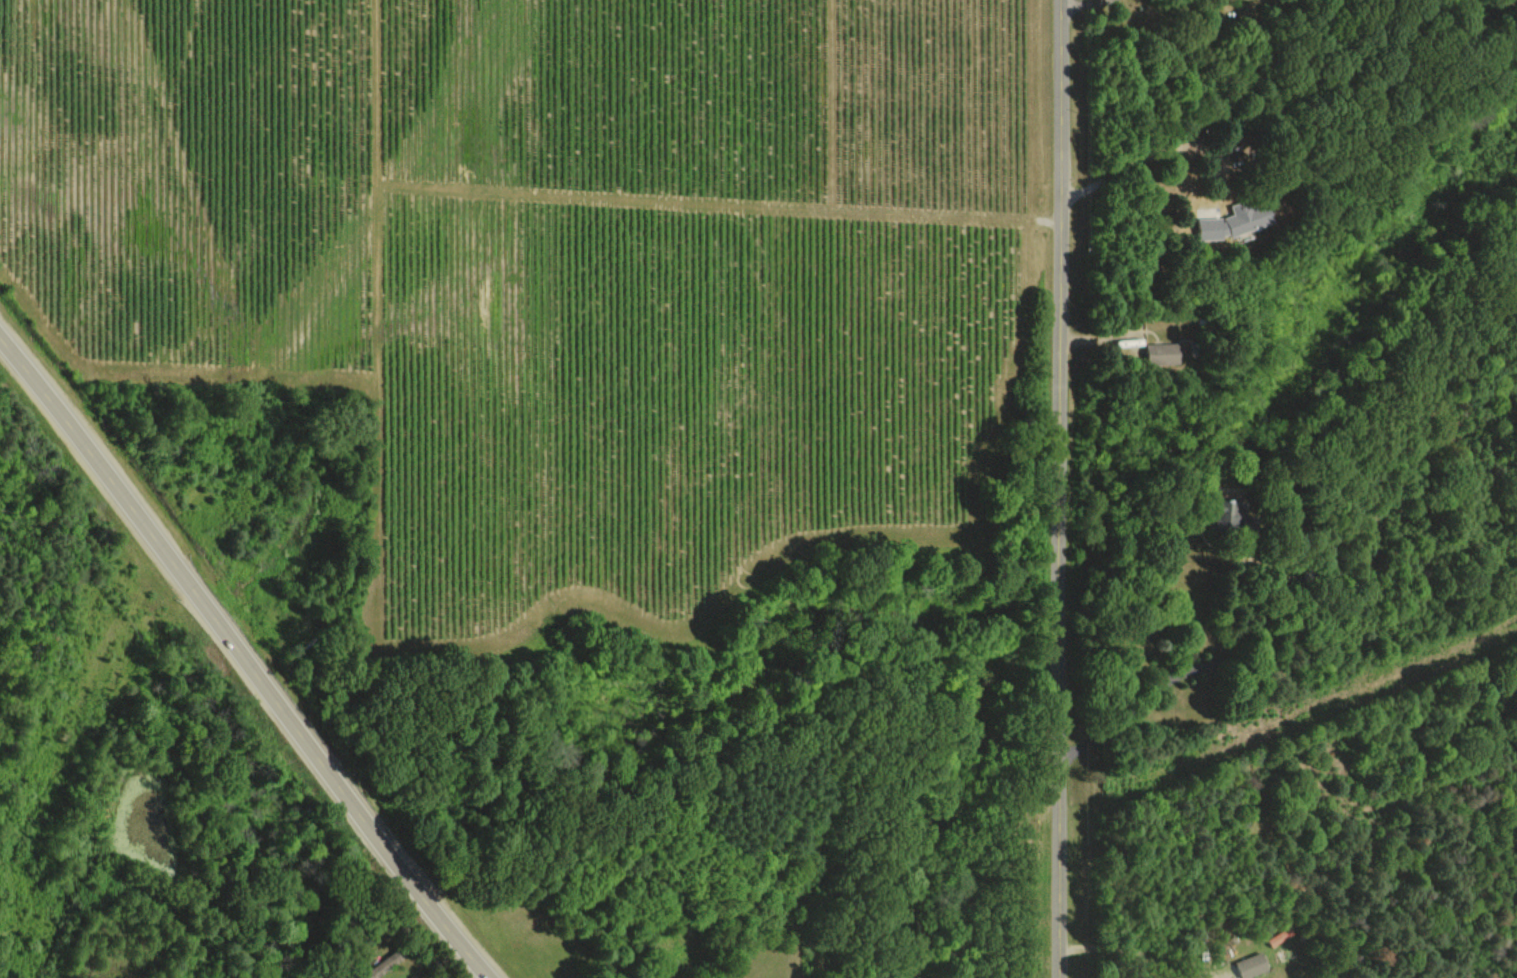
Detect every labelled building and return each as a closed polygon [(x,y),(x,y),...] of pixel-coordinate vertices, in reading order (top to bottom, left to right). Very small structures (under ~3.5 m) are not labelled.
[(1196,218),(1197,234),(1268,231),(1267,202),(1229,204),(1229,216),(1196,218)] [(1177,350),(1184,349),(1184,342),(1144,343),(1145,364),(1178,363),(1177,350)] [(1234,514),(1229,514),(1229,500),(1210,501),(1212,533),(1235,532),(1234,514)] [(1242,977),(1243,977),(1269,971),(1264,955),(1237,962),(1242,977)]
